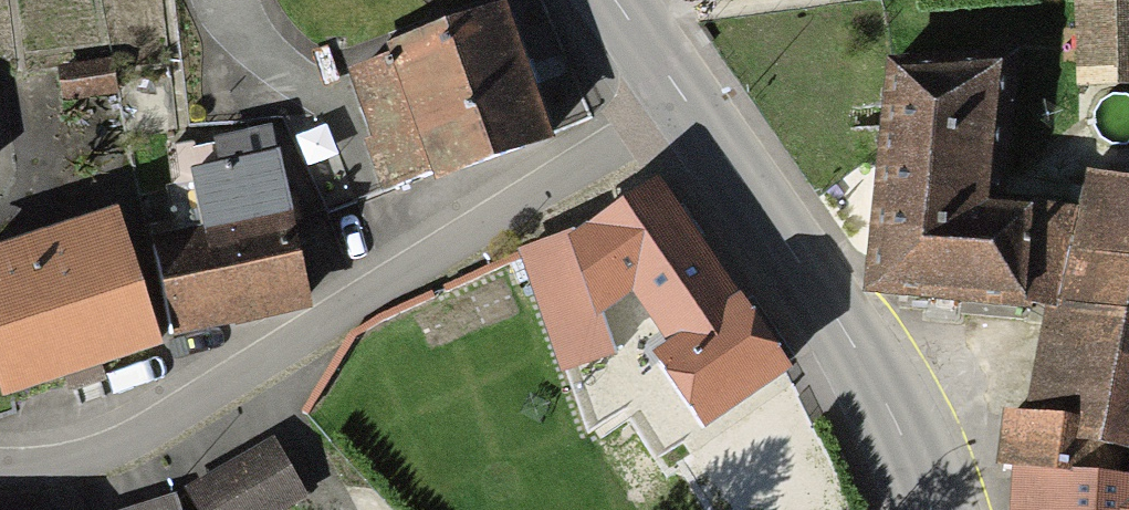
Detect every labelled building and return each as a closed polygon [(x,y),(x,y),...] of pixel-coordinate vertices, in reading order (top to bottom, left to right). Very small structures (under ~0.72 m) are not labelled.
[(1075,85),(1128,84),(1128,0),(1073,0),(1075,85)] [(500,46),(348,93),(384,210),(536,164),(500,46)] [(104,73),(54,73),(54,111),(104,111),(104,73)] [(875,77),(861,304),(1022,314),(1028,219),(997,217),(1005,85),(875,77)] [(312,120),(284,134),(324,216),(352,202),(312,120)] [(203,241),(150,254),(174,349),(304,317),(264,158),(187,177),(203,241)] [(1077,191),(1045,392),(1128,403),(1128,200),(1077,191)] [(783,385),(648,192),(581,245),(517,268),(572,439),(641,417),(595,273),(663,370),(643,383),(690,450),(783,385)] [(0,246),(0,382),(4,396),(159,343),(118,208),(0,246)] [(1045,392),(1038,444),(1011,440),(1004,496),(1058,498),(1062,468),(1128,477),(1128,403),(1045,392)] [(186,499),(192,509),(290,509),(299,505),(271,453),(186,499)] [(1004,496),(1005,509),(1128,509),(1128,501),(1058,498),(1004,496)]
